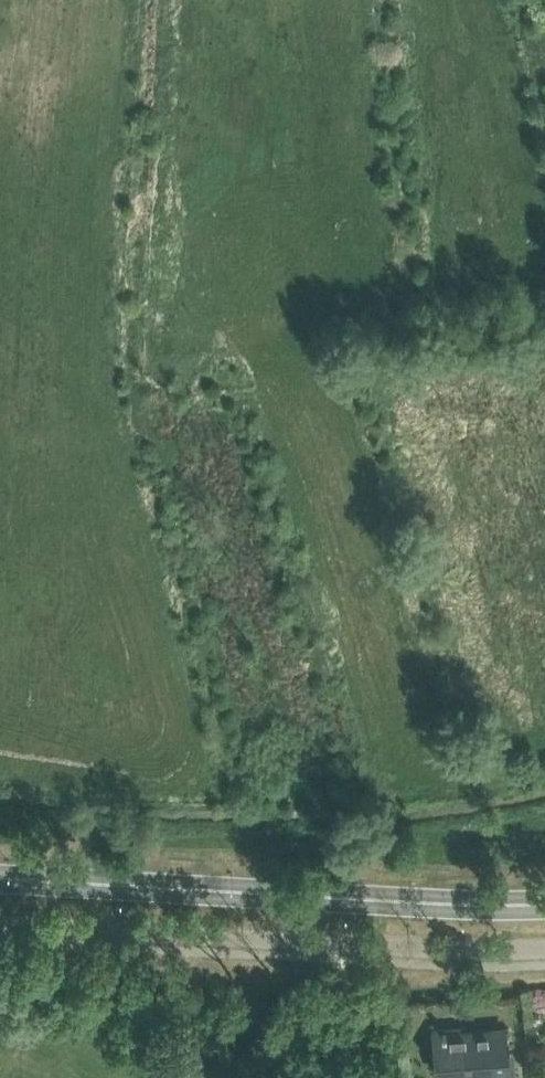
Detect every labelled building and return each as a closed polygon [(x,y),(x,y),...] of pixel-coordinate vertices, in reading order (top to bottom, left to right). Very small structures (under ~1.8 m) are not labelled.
[(460,1027),(433,1030),(436,1074),(481,1070),(481,1077),(514,1077),(513,1067),(508,1067),(505,1028),(460,1032),(460,1027)]
